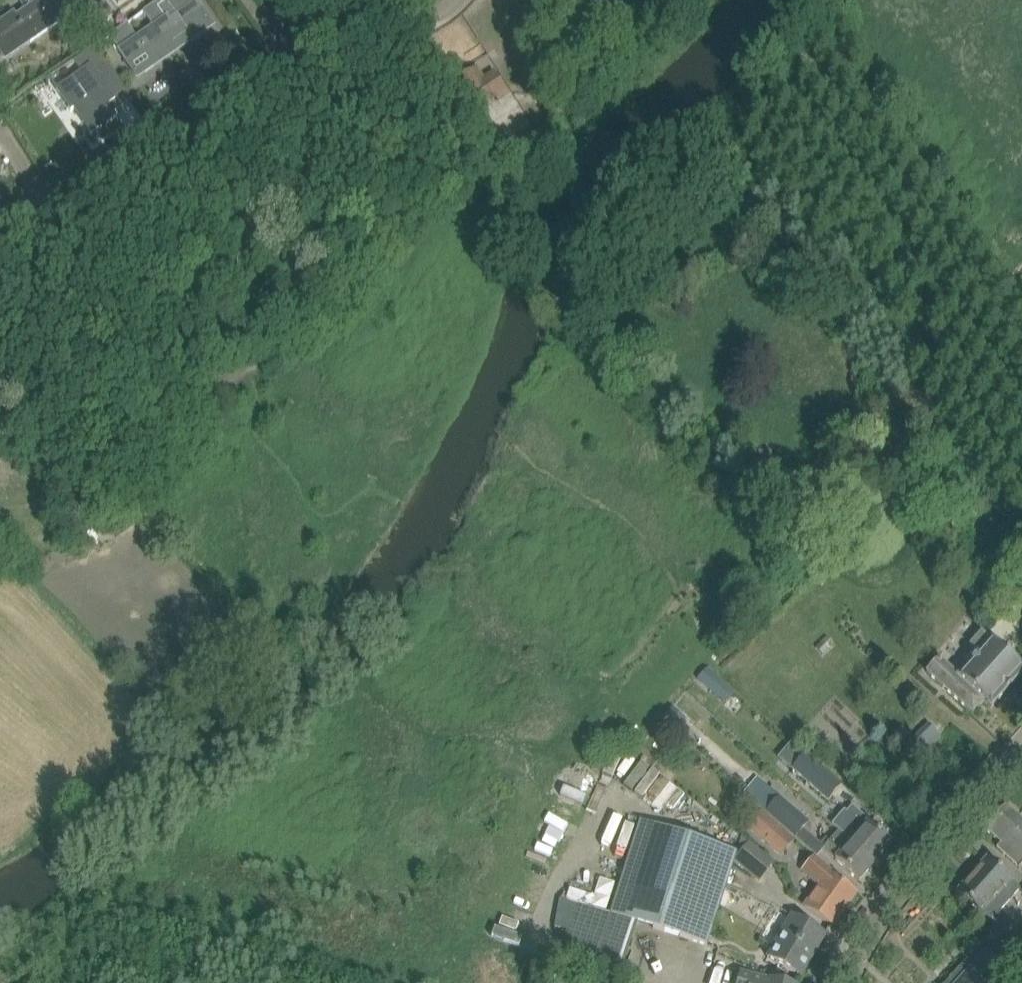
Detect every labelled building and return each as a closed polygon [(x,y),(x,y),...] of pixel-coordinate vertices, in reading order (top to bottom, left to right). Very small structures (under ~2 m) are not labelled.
[(0,22),(0,51),(4,57),(20,46),(29,40),(30,42),(52,27),(65,18),(52,0),(19,0),(26,9),(16,16),(14,13),(6,18),(0,22)] [(88,35),(106,23),(90,0),(63,0),(88,35)] [(109,36),(119,49),(119,51),(129,65),(146,53),(153,64),(154,63),(181,44),(184,47),(185,46),(184,46),(204,32),(204,33),(205,32),(203,29),(211,24),(212,24),(196,1),(195,0),(160,0),(143,12),(154,27),(137,39),(127,24),(109,36)] [(80,71),(55,89),(71,111),(74,110),(91,135),(103,127),(103,128),(106,126),(106,125),(117,117),(109,105),(115,101),(114,99),(125,91),(126,90),(123,86),(124,86),(112,69),(112,70),(95,46),(73,61),(80,71)] [(478,82),(472,71),(458,80),(476,108),(504,89),(493,72),(478,82)] [(1016,663),(981,632),(969,645),(974,650),(964,661),(969,665),(959,676),(939,658),(926,672),(973,714),(984,701),(991,708),(1021,673),(1021,669),(1018,665),(1020,662),(1019,660),(1016,663)] [(673,708),(663,719),(675,730),(686,718),(673,708)] [(928,722),(897,753),(910,766),(941,735),(928,722)] [(902,725),(892,734),(901,743),(911,734),(902,725)] [(597,776),(632,791),(643,766),(608,750),(597,776)] [(828,799),(840,784),(804,753),(791,768),(828,799)] [(665,815),(682,792),(652,770),(635,793),(665,815)] [(583,818),(598,788),(583,781),(569,811),(583,818)] [(770,788),(757,803),(763,809),(795,837),(803,828),(804,829),(809,833),(811,829),(811,825),(808,822),(809,821),(770,788)] [(610,798),(603,794),(594,811),(601,815),(610,798)] [(844,810),(832,825),(839,830),(875,862),(877,861),(879,863),(888,853),(885,851),(892,844),(876,830),(869,824),(871,823),(852,807),(847,813),(844,810)] [(1021,865),(1021,821),(1005,807),(985,830),(1000,844),(996,848),(1019,868),(1021,865)] [(782,856),(795,840),(762,810),(748,826),(782,856)] [(610,914),(637,923),(707,945),(733,861),(736,852),(639,820),(610,914)] [(829,841),(824,848),(836,858),(835,860),(844,868),(859,881),(875,862),(839,830),(829,841)] [(736,852),(733,861),(759,882),(774,863),(741,837),(736,852)] [(830,928),(856,891),(829,872),(831,871),(813,856),(801,870),(820,887),(804,909),(830,928)] [(1007,936),(1017,925),(1001,911),(1021,889),(988,859),(958,892),(1007,936)] [(623,964),(637,923),(610,914),(568,901),(560,943),(623,964)] [(802,977),(826,936),(791,915),(767,957),(802,977)] [(740,972),(737,982),(782,982),(770,980),(770,981),(753,977),(753,976),(740,972)]
